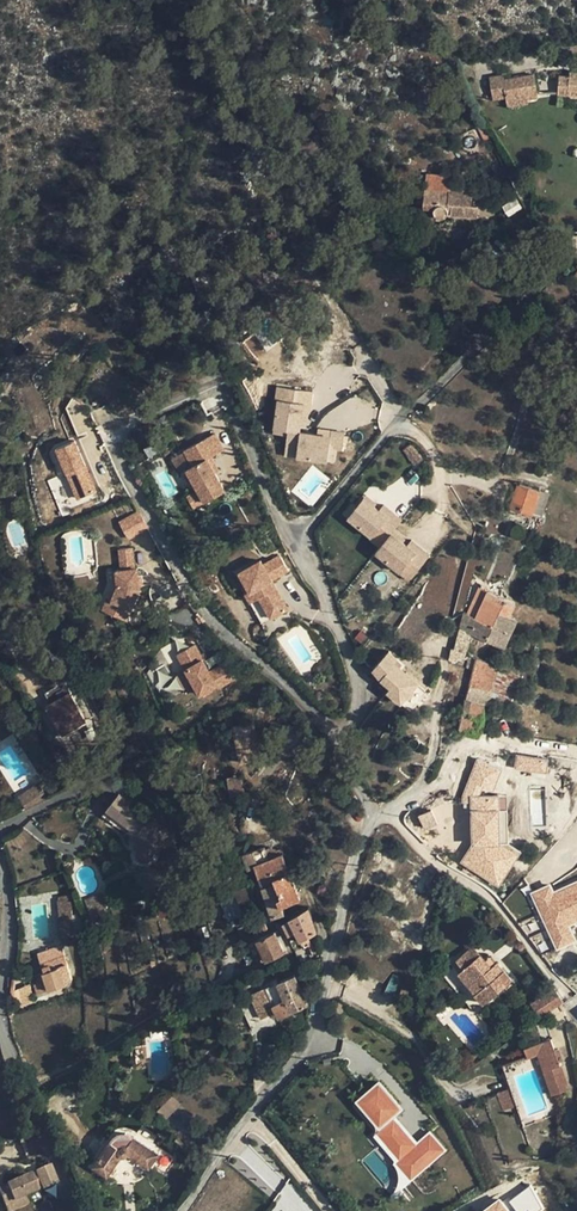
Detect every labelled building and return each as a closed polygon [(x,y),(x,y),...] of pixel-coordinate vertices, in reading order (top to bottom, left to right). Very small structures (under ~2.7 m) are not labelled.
[(576,90),(576,72),(569,72),(569,76),(559,75),(558,93),(570,94),(570,90),(576,90)] [(503,74),(489,77),(493,99),(506,97),(506,99),(537,93),(534,74),(504,80),(503,74)] [(538,97),(537,93),(506,99),(507,106),(528,102),(528,99),(538,97)] [(482,124),(477,127),(484,141),(489,138),(482,124)] [(450,191),(450,189),(450,176),(426,173),(425,188),(450,191)] [(450,191),(425,188),(423,208),(433,209),(434,214),(436,217),(438,218),(442,219),(445,218),(447,216),(448,213),(448,211),(451,211),(450,215),(477,217),(478,206),(472,206),(472,194),(463,194),(463,190),(450,189),(450,191)] [(313,392),(276,387),(274,401),(276,401),(272,435),(286,436),(284,457),(296,459),(296,461),(327,464),(329,450),(342,451),(344,432),(317,429),(316,436),(299,434),(300,428),(309,429),(313,392)] [(185,449),(194,465),(188,468),(199,489),(205,501),(225,491),(215,473),(207,458),(211,456),(224,449),(215,433),(185,449)] [(57,448),(77,499),(94,492),(75,441),(57,448)] [(411,443),(403,449),(415,464),(422,458),(411,443)] [(211,456),(207,458),(215,473),(219,471),(211,456)] [(541,490),(518,483),(510,508),(533,516),(541,490)] [(195,507),(205,501),(199,489),(188,495),(195,507)] [(549,493),(541,490),(533,516),(541,518),(549,493)] [(376,504),(366,496),(346,521),(380,548),(390,535),(402,520),(384,505),(379,511),(374,507),(376,504)] [(129,539),(148,529),(139,512),(119,523),(129,539)] [(390,535),(380,548),(374,555),(408,582),(430,555),(412,540),(406,547),(390,535)] [(119,550),(120,559),(133,557),(132,549),(119,550)] [(250,591),(254,589),(270,618),(287,609),(271,580),(288,570),(279,555),(262,564),(260,560),(239,572),(250,591)] [(134,569),(133,557),(120,559),(121,571),(116,571),(118,586),(112,600),(117,602),(112,614),(126,620),(139,590),(137,569),(134,569)] [(481,586),(479,585),(471,603),(479,607),(475,617),(494,625),(500,612),(510,616),(516,602),(486,589),(481,586)] [(261,623),(270,618),(254,589),(250,591),(245,594),(261,623)] [(102,610),(112,614),(117,602),(112,600),(107,598),(102,610)] [(479,607),(471,603),(466,613),(475,617),(479,607)] [(505,647),(517,619),(510,616),(500,612),(494,625),(475,617),(466,613),(463,612),(454,648),(451,648),(448,659),(458,660),(459,657),(465,658),(471,633),(505,647)] [(194,645),(177,654),(200,695),(204,692),(206,695),(212,692),(210,689),(216,686),(217,689),(234,679),(225,664),(209,672),(194,645)] [(373,669),(381,678),(394,662),(398,658),(390,650),(373,669)] [(469,655),(466,666),(473,668),(466,697),(484,702),(489,704),(491,700),(499,665),(476,657),(469,655)] [(419,684),(394,662),(381,678),(391,687),(387,692),(402,704),(407,697),(414,690),(419,684)] [(499,665),(491,700),(509,706),(519,674),(499,665)] [(51,703),(48,705),(63,733),(86,721),(64,682),(46,693),(51,703)] [(414,690),(407,697),(411,700),(417,692),(414,690)] [(466,697),(462,713),(480,717),(484,702),(466,697)] [(480,717),(462,713),(459,728),(477,732),(480,717)] [(242,762),(261,757),(252,719),(232,724),(242,762)] [(93,727),(85,731),(90,743),(98,739),(93,727)] [(548,760),(516,755),(514,769),(546,773),(548,760)] [(502,769),(477,760),(462,797),(462,804),(469,804),(471,847),(460,864),(498,889),(521,853),(507,843),(505,795),(478,796),(482,788),(493,792),(502,769)] [(227,781),(229,792),(242,791),(240,779),(227,781)] [(39,784),(19,796),(27,809),(48,800),(39,784)] [(153,852),(165,847),(154,819),(151,820),(141,812),(139,815),(128,806),(131,803),(119,794),(107,809),(132,829),(130,830),(138,848),(137,849),(137,853),(138,856),(139,857),(143,859),(145,860),(149,859),(151,857),(153,852)] [(447,822),(441,807),(431,811),(438,826),(447,822)] [(438,826),(431,811),(418,817),(425,832),(438,826)] [(265,847),(243,854),(249,869),(255,866),(259,876),(287,864),(282,849),(277,850),(271,847),(266,849),(265,847)] [(287,864),(259,876),(263,887),(275,883),(274,880),(290,874),(287,864)] [(282,905),(300,898),(290,874),(274,880),(275,883),(282,905)] [(229,885),(226,876),(220,878),(223,887),(229,885)] [(530,894),(556,951),(576,942),(569,926),(576,922),(576,882),(554,893),(550,884),(530,894)] [(285,913),(282,905),(275,883),(263,887),(273,917),(285,913)] [(257,905),(249,885),(235,891),(242,910),(257,905)] [(102,893),(85,899),(92,918),(109,911),(102,893)] [(74,935),(76,935),(85,932),(78,913),(73,915),(72,901),(71,901),(70,895),(58,896),(58,900),(57,900),(58,917),(73,915),(74,935)] [(296,931),(302,944),(310,939),(308,936),(317,931),(308,908),(290,918),(290,919),(296,931)] [(336,918),(329,913),(325,919),(332,925),(336,918)] [(75,937),(74,935),(73,915),(58,917),(60,938),(75,937)] [(290,919),(283,923),(289,935),(296,931),(290,919)] [(267,929),(264,920),(257,923),(260,932),(267,929)] [(88,940),(86,935),(86,932),(85,932),(76,935),(79,944),(88,940)] [(275,932),(258,939),(258,940),(267,959),(267,960),(284,952),(275,932)] [(36,948),(37,952),(61,944),(60,940),(36,948)] [(100,940),(88,942),(90,952),(102,950),(100,940)] [(267,959),(258,940),(248,944),(253,956),(258,953),(262,961),(267,959)] [(61,944),(37,952),(43,972),(36,974),(39,982),(34,983),(38,993),(66,984),(65,982),(72,979),(61,944)] [(496,962),(496,963),(491,967),(486,960),(480,954),(473,946),(456,961),(463,968),(457,973),(483,1004),(511,980),(496,962)] [(323,968),(322,957),(310,961),(314,972),(323,968)] [(491,957),(486,960),(491,967),(496,963),(491,957)] [(393,973),(389,981),(384,993),(392,997),(398,984),(402,977),(393,973)] [(294,975),(280,981),(287,998),(302,992),(294,975)] [(280,981),(250,994),(261,1018),(276,1012),(279,1018),(308,1004),(302,992),(287,998),(280,981)] [(31,985),(15,991),(18,1005),(34,1000),(31,985)] [(530,1003),(540,1017),(564,1002),(554,988),(530,1003)] [(407,996),(404,1007),(413,1010),(416,999),(407,996)] [(207,997),(198,1000),(200,1006),(209,1003),(207,997)] [(162,1029),(150,1029),(151,1038),(163,1037),(162,1029)] [(538,1054),(550,1090),(552,1095),(569,1089),(566,1082),(559,1061),(562,1060),(559,1049),(554,1050),(551,1039),(524,1048),(527,1057),(538,1054)] [(395,1160),(410,1179),(444,1151),(429,1133),(416,1144),(405,1131),(403,1133),(398,1126),(399,1125),(393,1118),(391,1120),(387,1116),(390,1114),(399,1106),(379,1082),(360,1099),(383,1127),(378,1131),(399,1157),(395,1160)] [(497,1093),(503,1110),(516,1106),(510,1089),(497,1093)] [(159,1112),(167,1119),(180,1104),(171,1097),(159,1112)] [(110,1141),(114,1144),(117,1141),(120,1139),(122,1138),(125,1138),(132,1140),(134,1137),(130,1134),(127,1132),(122,1132),(119,1133),(116,1134),(114,1136),(110,1141)] [(94,1165),(107,1174),(121,1153),(124,1154),(127,1154),(128,1153),(149,1166),(158,1153),(134,1137),(132,1140),(125,1138),(122,1138),(120,1139),(117,1141),(114,1144),(110,1141),(94,1165)] [(36,1172),(37,1176),(32,1178),(31,1175),(0,1189),(0,1196),(7,1210),(12,1210),(29,1203),(26,1197),(38,1191),(36,1187),(41,1185),(43,1189),(57,1184),(49,1165),(35,1171),(36,1172)] [(530,1185),(509,1201),(517,1210),(541,1210),(543,1208),(530,1185)] [(499,1200),(484,1210),(507,1210),(499,1200)]
